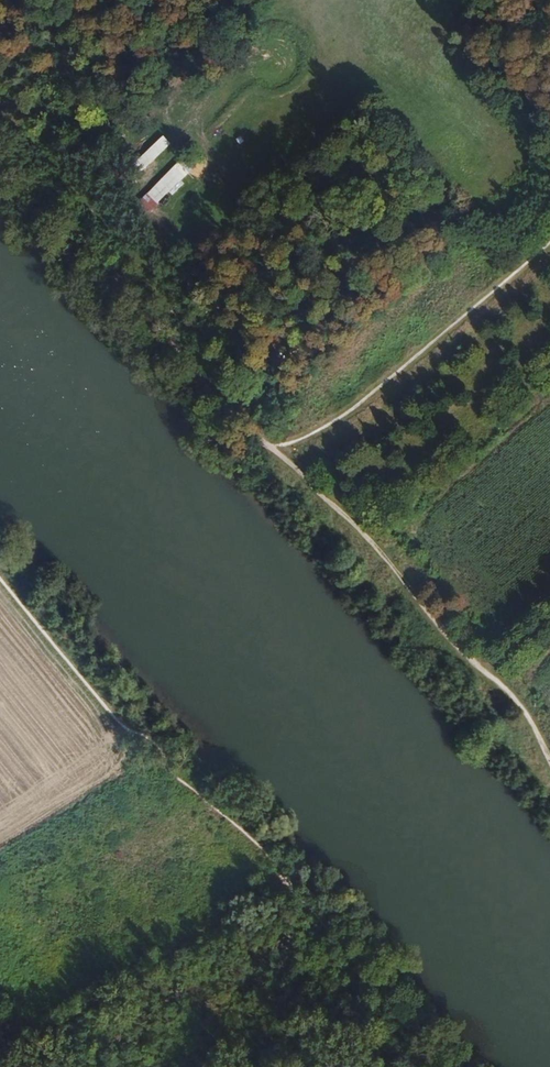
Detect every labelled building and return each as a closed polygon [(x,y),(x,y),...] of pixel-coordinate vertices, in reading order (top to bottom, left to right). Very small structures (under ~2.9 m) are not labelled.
[(140,173),(171,145),(164,137),(133,165),(140,173)] [(146,193),(158,204),(181,180),(169,169),(146,193)]
